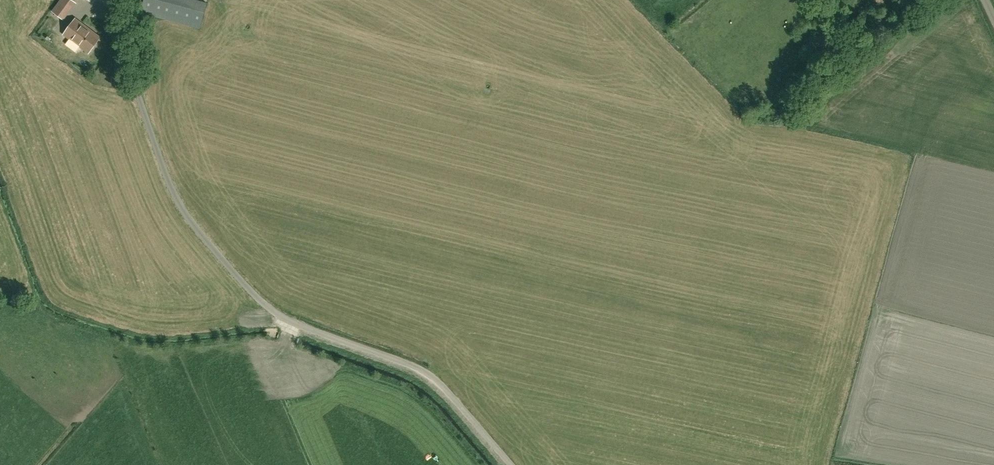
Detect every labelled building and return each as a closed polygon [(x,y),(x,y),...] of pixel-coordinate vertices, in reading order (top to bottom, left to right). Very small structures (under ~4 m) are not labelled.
[(52,11),(64,20),(77,3),(73,0),(61,0),(52,11)] [(199,28),(206,2),(198,0),(144,0),(141,12),(199,28)] [(93,32),(92,32),(89,29),(75,19),(64,35),(88,53),(100,37),(93,32)]
